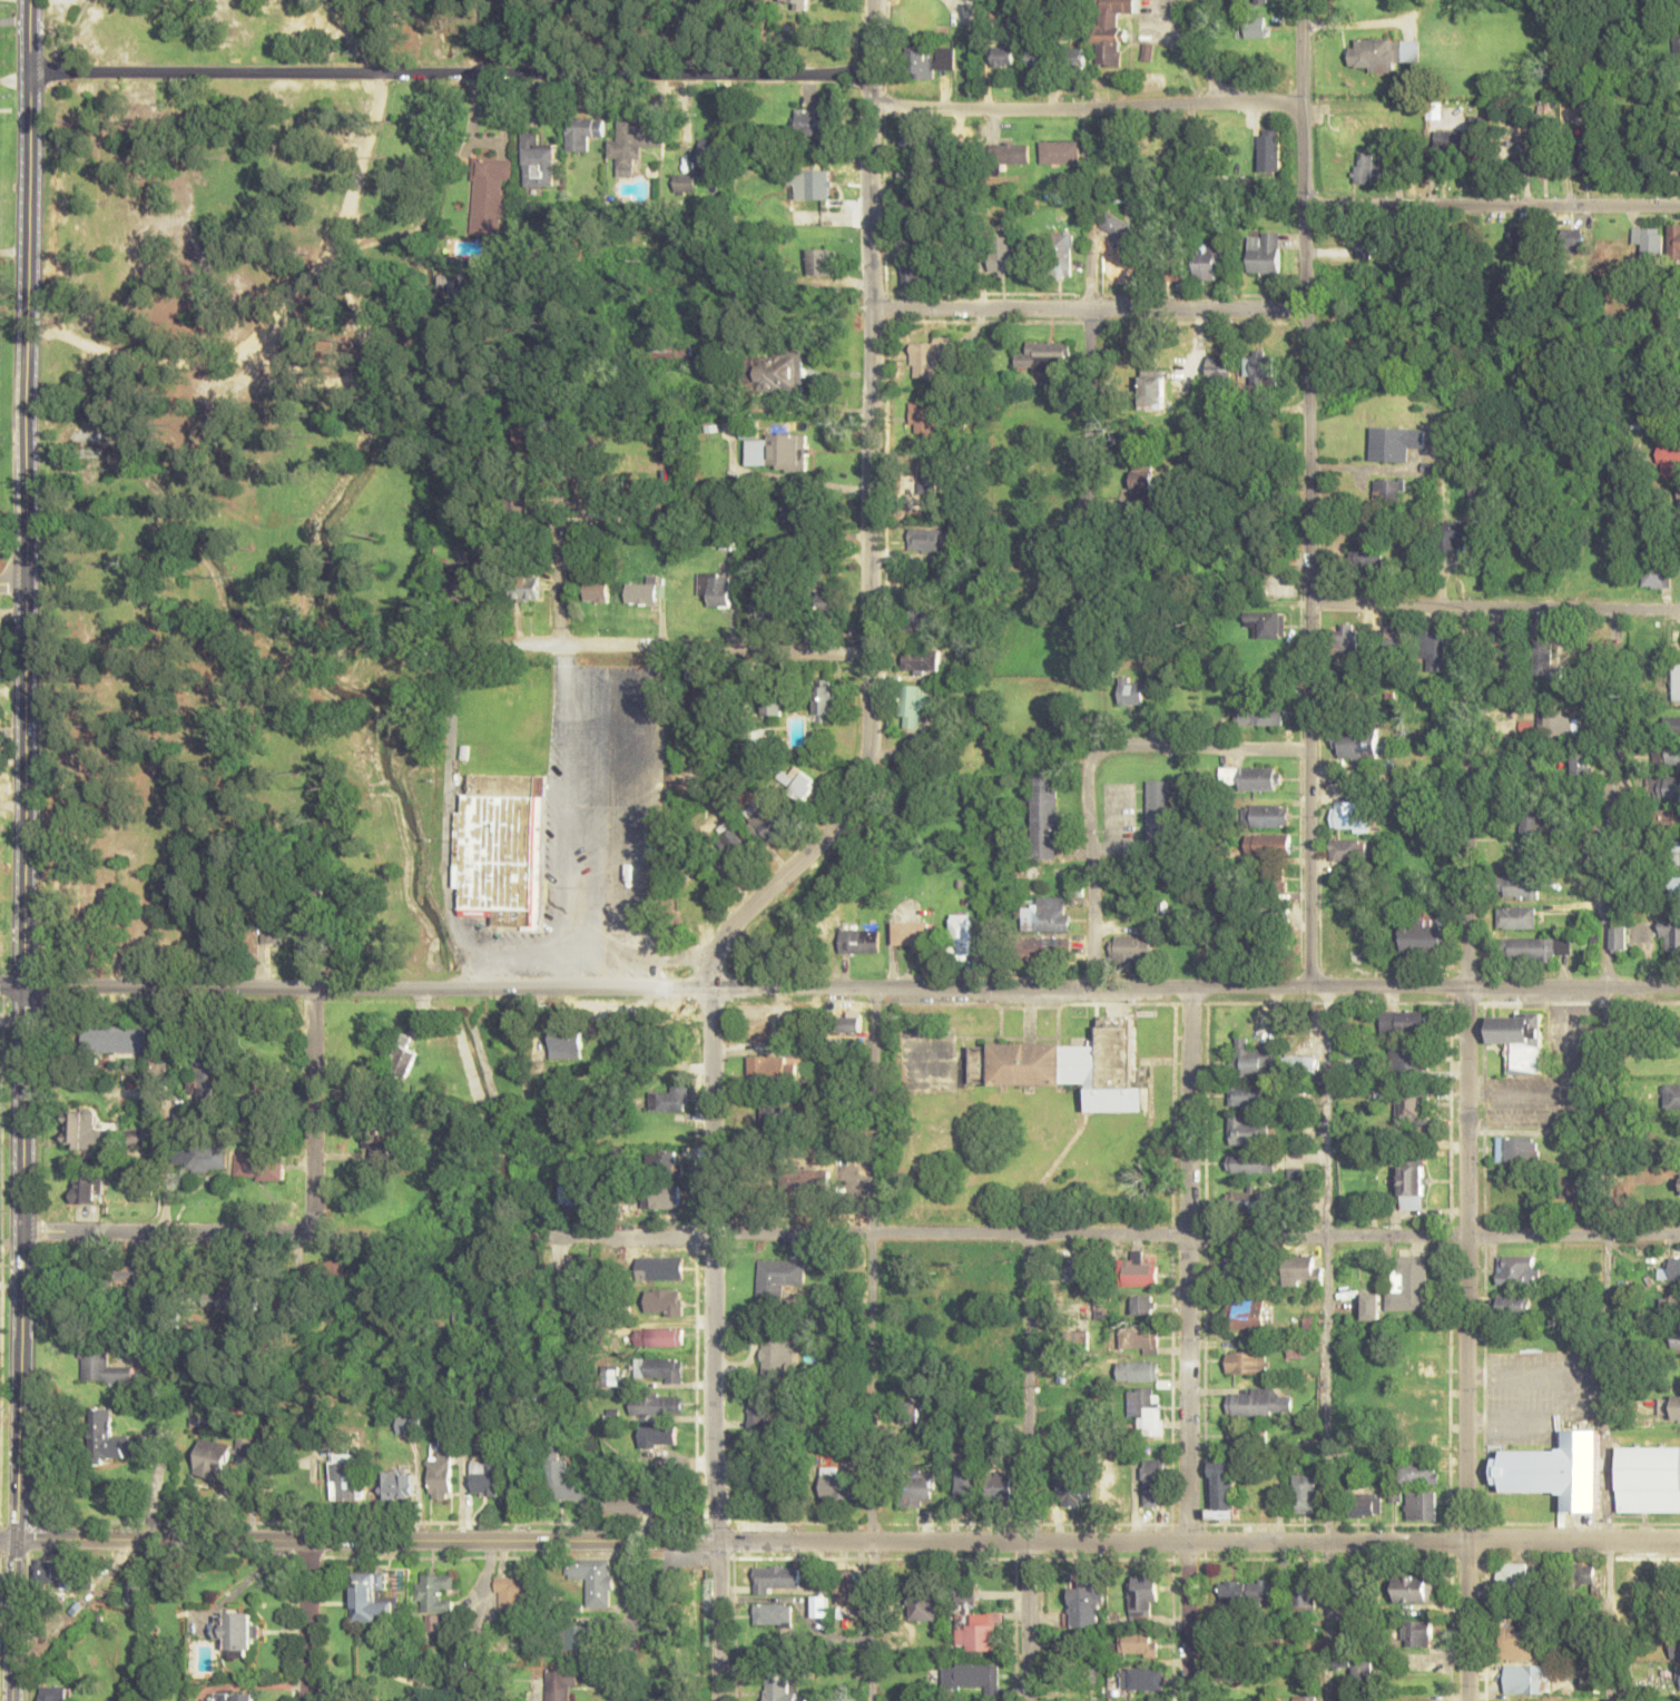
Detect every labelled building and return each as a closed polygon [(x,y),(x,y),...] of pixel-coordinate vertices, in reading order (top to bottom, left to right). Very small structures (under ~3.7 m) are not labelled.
[(1121,42),(1127,42),(1126,27),(1118,27),(1118,13),(1138,13),(1138,0),(1098,0),(1099,26),(1090,26),(1091,43),(1097,43),(1097,66),(1121,65),(1121,42)] [(1420,61),(1420,38),(1350,38),(1350,72),(1395,72),(1395,61),(1420,61)] [(935,68),(954,68),(954,46),(935,46),(935,59),(926,59),(926,46),(910,46),(910,77),(934,78),(935,68)] [(1014,47),(992,47),(992,66),(1014,66),(1014,47)] [(1085,50),(1064,50),(1064,65),(1085,65),(1085,50)] [(1027,68),(1047,68),(1047,51),(1027,51),(1027,68)] [(831,135),(831,111),(796,111),(796,135),(831,135)] [(567,118),(567,151),(590,151),(590,137),(603,137),(603,118),(567,118)] [(609,139),(609,158),(618,158),(618,167),(639,167),(639,146),(662,146),(663,120),(619,119),(619,139),(609,139)] [(925,126),(901,126),(901,147),(925,147),(925,126)] [(1282,129),(1260,129),(1260,170),(1282,170),(1282,129)] [(1436,151),(1466,151),(1466,131),(1436,131),(1436,151)] [(556,186),(556,144),(539,144),(539,132),(523,132),(523,186),(556,186)] [(1535,174),(1557,174),(1557,137),(1535,137),(1535,174)] [(696,175),(725,175),(725,140),(696,140),(696,175)] [(1080,141),(1041,141),(1041,163),(1080,163),(1080,141)] [(1028,164),(1028,143),(994,143),(994,164),(1028,164)] [(1353,184),(1378,184),(1378,153),(1353,153),(1353,184)] [(509,194),(503,193),(503,180),(512,181),(513,159),(474,157),(470,233),(500,234),(501,217),(508,217),(509,194)] [(922,183),(922,161),(898,161),(898,183),(922,183)] [(831,170),(790,170),(790,184),(795,184),(795,199),(831,199),(831,170)] [(695,190),(695,176),(675,176),(675,190),(695,190)] [(905,210),(913,207),(910,197),(901,201),(905,210)] [(1123,220),(1106,215),(1102,227),(1120,232),(1123,220)] [(1354,260),(1388,260),(1388,224),(1354,224),(1354,260)] [(1669,259),(1679,259),(1679,225),(1669,225),(1669,259)] [(1510,244),(1529,244),(1529,227),(1510,227),(1510,244)] [(1632,246),(1642,246),(1642,259),(1663,259),(1663,228),(1632,228),(1632,246)] [(1556,251),(1583,251),(1583,230),(1556,230),(1556,251)] [(1280,232),(1248,232),(1248,273),(1280,273),(1280,232)] [(900,250),(928,250),(928,233),(900,233),(900,250)] [(1048,233),(1048,276),(1071,276),(1071,233),(1048,233)] [(1196,280),(1220,280),(1220,269),(1226,269),(1226,244),(1196,244),(1196,280)] [(990,271),(1014,271),(1014,247),(990,247),(990,271)] [(828,248),(807,248),(807,275),(828,275),(828,248)] [(1142,280),(1142,252),(1109,252),(1109,280),(1142,280)] [(1186,281),(1186,255),(1155,256),(1155,281),(1186,281)] [(901,264),(901,286),(918,286),(918,264),(901,264)] [(692,359),(692,337),(629,338),(629,360),(692,359)] [(912,378),(937,378),(937,355),(952,355),(952,337),(933,337),(933,343),(912,343),(912,378)] [(1069,342),(1027,341),(1027,352),(1016,352),(1016,368),(1068,370),(1069,342)] [(803,392),(803,350),(743,351),(743,392),(803,392)] [(1232,355),(1209,355),(1209,388),(1232,388),(1232,355)] [(1277,357),(1246,358),(1246,385),(1278,384),(1277,357)] [(1140,370),(1140,409),(1166,409),(1166,370),(1140,370)] [(940,437),(940,401),(915,401),(915,437),(940,437)] [(1412,448),(1424,448),(1425,428),(1373,427),(1372,461),(1412,462),(1412,448)] [(740,433),(740,439),(745,439),(745,468),(807,468),(808,433),(740,433)] [(1679,467),(1679,433),(1667,433),(1667,467),(1679,467)] [(1132,489),(1153,489),(1153,462),(1132,462),(1132,489)] [(920,464),(920,502),(944,502),(944,464),(920,464)] [(1402,479),(1376,479),(1376,500),(1402,500),(1402,479)] [(1662,506),(1679,506),(1679,488),(1662,488),(1662,506)] [(1476,522),(1441,522),(1441,557),(1455,557),(1455,543),(1476,543),(1476,522)] [(941,550),(941,529),(909,529),(909,550),(941,550)] [(1354,563),(1373,563),(1373,577),(1383,577),(1383,547),(1354,547),(1354,563)] [(1669,588),(1669,566),(1642,566),(1642,588),(1669,588)] [(539,599),(539,574),(510,574),(510,599),(539,599)] [(730,606),(730,574),(701,574),(701,606),(730,606)] [(657,604),(657,576),(646,576),(646,584),(626,584),(626,604),(657,604)] [(609,602),(609,580),(586,580),(586,602),(609,602)] [(817,613),(840,613),(840,592),(817,592),(817,613)] [(789,597),(755,597),(755,621),(789,621),(789,597)] [(911,608),(911,629),(938,629),(938,608),(911,608)] [(1285,612),(1246,612),(1246,625),(1258,625),(1258,637),(1285,637),(1285,612)] [(1358,654),(1358,624),(1337,624),(1337,654),(1358,654)] [(1406,626),(1382,626),(1382,652),(1406,652),(1406,626)] [(1449,670),(1449,630),(1424,629),(1423,670),(1449,670)] [(1517,639),(1491,639),(1491,669),(1517,669),(1517,639)] [(1566,676),(1566,640),(1531,640),(1531,676),(1566,676)] [(1621,644),(1589,644),(1589,668),(1621,668),(1621,644)] [(904,673),(940,673),(940,651),(904,651),(904,673)] [(834,714),(834,679),(814,679),(814,714),(834,714)] [(1120,705),(1145,705),(1145,681),(1120,681),(1120,705)] [(899,716),(905,716),(905,728),(921,729),(922,710),(930,711),(931,694),(922,694),(922,686),(901,685),(899,716)] [(765,692),(765,715),(781,715),(781,692),(765,692)] [(1282,725),(1282,705),(1238,705),(1238,725),(1282,725)] [(1570,713),(1538,713),(1538,738),(1570,738),(1570,713)] [(1665,716),(1665,734),(1679,734),(1679,716),(1665,716)] [(1379,756),(1379,732),(1335,732),(1335,756),(1379,756)] [(1655,745),(1655,764),(1679,764),(1679,744),(1655,745)] [(1595,779),(1595,754),(1572,754),(1572,779),(1595,779)] [(781,778),(799,801),(816,787),(798,764),(781,778)] [(1223,779),(1237,778),(1236,767),(1222,769),(1223,779)] [(1240,767),(1240,790),(1283,790),(1283,767),(1240,767)] [(461,915),(495,916),(495,927),(540,928),(544,775),(465,774),(461,915)] [(1058,858),(1058,775),(1032,775),(1032,858),(1058,858)] [(1650,800),(1679,800),(1679,777),(1650,777),(1650,800)] [(1148,838),(1173,837),(1172,780),(1147,780),(1148,838)] [(1369,829),(1369,803),(1332,803),(1332,829),(1369,829)] [(742,816),(770,842),(789,821),(771,804),(762,813),(753,804),(742,816)] [(1289,805),(1246,805),(1246,826),(1289,826),(1289,805)] [(1522,834),(1544,834),(1544,807),(1522,807),(1522,834)] [(754,847),(727,820),(713,834),(740,861),(754,847)] [(1291,834),(1246,834),(1246,854),(1291,854),(1291,834)] [(1330,839),(1330,860),(1364,860),(1364,839),(1330,839)] [(1544,846),(1521,846),(1521,867),(1544,867),(1544,846)] [(1286,870),(1259,870),(1259,893),(1286,893),(1286,870)] [(1504,876),(1504,898),(1539,898),(1539,876),(1504,876)] [(1070,931),(1070,897),(1035,897),(1035,908),(1023,908),(1023,931),(1070,931)] [(1289,906),(1272,906),(1271,919),(1288,919),(1289,906)] [(1537,929),(1537,907),(1499,907),(1499,929),(1537,929)] [(950,956),(971,956),(971,913),(950,913),(950,956)] [(262,943),(283,943),(283,918),(262,918),(262,943)] [(1353,918),(1321,918),(1322,965),(1363,964),(1363,950),(1353,950),(1353,918)] [(1679,950),(1679,920),(1664,920),(1664,950),(1679,950)] [(928,922),(892,922),(892,947),(928,947),(928,922)] [(1448,955),(1447,923),(1401,924),(1402,956),(1448,955)] [(1611,953),(1628,953),(1628,927),(1611,927),(1611,953)] [(878,930),(839,930),(839,952),(878,952),(878,930)] [(1151,962),(1151,936),(1110,936),(1110,962),(1151,962)] [(1070,938),(1021,938),(1021,962),(1070,962),(1070,938)] [(1250,938),(1249,950),(1264,951),(1265,939),(1250,938)] [(1507,962),(1557,962),(1557,953),(1571,953),(1571,938),(1507,938),(1507,962)] [(1431,1032),(1431,1011),(1381,1011),(1381,1032),(1431,1032)] [(1543,1014),(1489,1014),(1489,1043),(1509,1044),(1509,1074),(1542,1074),(1543,1014)] [(861,1015),(840,1015),(840,1031),(861,1031),(861,1015)] [(971,1085),(1088,1085),(1088,1111),(1147,1111),(1147,1079),(1134,1079),(1134,1015),(1099,1015),(1099,1043),(971,1043),(971,1085)] [(84,1052),(147,1052),(147,1028),(84,1028),(84,1052)] [(582,1058),(582,1029),(552,1029),(552,1058),(582,1058)] [(408,1081),(415,1051),(407,1049),(410,1038),(397,1035),(388,1076),(408,1081)] [(1273,1073),(1272,1048),(1248,1048),(1248,1038),(1235,1038),(1236,1074),(1273,1073)] [(225,1050),(198,1051),(199,1103),(227,1102),(225,1050)] [(1391,1051),(1391,1072),(1429,1072),(1429,1051),(1391,1051)] [(748,1056),(748,1081),(794,1081),(794,1056),(748,1056)] [(1317,1067),(1317,1058),(1289,1058),(1289,1067),(1317,1067)] [(1231,1106),(1268,1106),(1268,1085),(1231,1085),(1231,1106)] [(1679,1108),(1679,1085),(1664,1085),(1664,1108),(1679,1108)] [(1398,1124),(1429,1124),(1429,1088),(1398,1088),(1398,1124)] [(681,1089),(649,1089),(649,1111),(681,1111),(681,1089)] [(795,1131),(793,1105),(764,1107),(766,1133),(795,1131)] [(65,1149),(85,1149),(85,1113),(65,1113),(65,1149)] [(1268,1143),(1268,1115),(1231,1115),(1231,1143),(1268,1143)] [(373,1158),(403,1157),(402,1128),(372,1129),(373,1158)] [(1538,1161),(1538,1137),(1498,1137),(1498,1161),(1538,1161)] [(183,1161),(188,1161),(188,1171),(227,1171),(227,1145),(183,1145),(183,1161)] [(649,1153),(649,1171),(676,1171),(676,1153),(649,1153)] [(235,1178),(285,1178),(285,1154),(235,1154),(235,1178)] [(1276,1155),(1230,1155),(1230,1173),(1276,1173),(1276,1155)] [(1401,1209),(1424,1209),(1424,1160),(1401,1160),(1401,1209)] [(830,1170),(783,1170),(783,1191),(830,1191),(830,1170)] [(98,1203),(98,1174),(73,1174),(73,1203),(98,1203)] [(1593,1197),(1593,1178),(1560,1178),(1560,1197),(1593,1197)] [(563,1184),(563,1206),(591,1206),(591,1184),(563,1184)] [(679,1208),(679,1189),(650,1189),(650,1208),(679,1208)] [(1230,1191),(1230,1210),(1267,1210),(1267,1191),(1230,1191)] [(1157,1285),(1157,1252),(1131,1252),(1131,1260),(1119,1260),(1119,1285),(1157,1285)] [(1323,1267),(1316,1267),(1316,1256),(1284,1256),(1284,1284),(1323,1284),(1323,1267)] [(1428,1310),(1428,1256),(1396,1256),(1396,1288),(1387,1288),(1387,1310),(1428,1310)] [(1498,1284),(1538,1284),(1538,1256),(1498,1256),(1498,1284)] [(683,1257),(638,1257),(638,1279),(683,1279),(683,1257)] [(1083,1257),(1064,1257),(1064,1281),(1083,1281),(1083,1257)] [(1668,1258),(1668,1269),(1658,1269),(1658,1279),(1679,1279),(1679,1258),(1668,1258)] [(1259,1281),(1259,1259),(1227,1259),(1227,1281),(1259,1281)] [(758,1302),(783,1302),(783,1285),(804,1285),(804,1260),(758,1260),(758,1302)] [(155,1265),(111,1265),(111,1292),(155,1292),(155,1265)] [(586,1286),(582,1273),(570,1278),(575,1290),(586,1286)] [(259,1310),(259,1283),(214,1282),(213,1309),(259,1310)] [(646,1314),(682,1314),(681,1289),(646,1290),(646,1314)] [(1363,1318),(1380,1318),(1380,1293),(1363,1293),(1363,1318)] [(1661,1314),(1679,1314),(1679,1293),(1661,1293),(1661,1314)] [(1122,1319),(1156,1319),(1156,1296),(1122,1296),(1122,1319)] [(1527,1296),(1498,1296),(1498,1314),(1527,1314),(1527,1296)] [(1228,1299),(1228,1328),(1266,1328),(1266,1299),(1228,1299)] [(682,1345),(682,1327),(635,1327),(635,1345),(682,1345)] [(1670,1330),(1670,1350),(1679,1350),(1679,1330),(1670,1330)] [(1126,1351),(1158,1352),(1159,1334),(1126,1333),(1126,1351)] [(761,1335),(761,1372),(793,1372),(793,1335),(761,1335)] [(109,1366),(109,1342),(81,1342),(81,1382),(133,1382),(133,1366),(109,1366)] [(1268,1352),(1229,1352),(1229,1372),(1268,1372),(1268,1352)] [(682,1359),(636,1359),(636,1380),(682,1380),(682,1359)] [(1159,1381),(1159,1360),(1117,1360),(1117,1381),(1159,1381)] [(618,1385),(618,1366),(603,1366),(603,1385),(618,1385)] [(1128,1388),(1128,1416),(1140,1416),(1140,1431),(1159,1431),(1159,1388),(1128,1388)] [(1229,1415),(1291,1415),(1291,1391),(1229,1391),(1229,1415)] [(644,1395),(644,1413),(682,1413),(682,1395),(644,1395)] [(1658,1395),(1658,1419),(1679,1419),(1679,1395),(1658,1395)] [(749,1396),(748,1428),(777,1428),(778,1397),(749,1396)] [(91,1458),(144,1457),(144,1436),(111,1436),(110,1408),(90,1408),(91,1458)] [(675,1445),(675,1428),(645,1428),(645,1445),(675,1445)] [(1265,1428),(1230,1428),(1230,1450),(1265,1450),(1265,1428)] [(1599,1430),(1565,1430),(1565,1450),(1491,1451),(1491,1484),(1503,1484),(1503,1492),(1560,1492),(1560,1511),(1599,1511),(1599,1430)] [(222,1480),(231,1445),(201,1438),(193,1473),(222,1480)] [(452,1438),(439,1438),(439,1446),(430,1446),(430,1498),(452,1498),(452,1438)] [(572,1445),(548,1445),(548,1499),(587,1499),(587,1480),(572,1480),(572,1445)] [(1618,1447),(1618,1512),(1679,1512),(1679,1447),(1618,1447)] [(365,1500),(365,1458),(331,1458),(331,1500),(365,1500)] [(1166,1459),(1145,1459),(1145,1506),(1166,1506),(1166,1459)] [(499,1494),(499,1462),(472,1462),(472,1494),(499,1494)] [(1236,1462),(1211,1462),(1211,1518),(1236,1518),(1236,1462)] [(1398,1484),(1439,1484),(1439,1463),(1398,1463),(1398,1484)] [(955,1470),(955,1498),(979,1498),(979,1470),(955,1470)] [(382,1498),(413,1498),(413,1472),(382,1472),(382,1498)] [(780,1494),(775,1472),(743,1478),(748,1501),(780,1494)] [(1011,1499),(1011,1472),(987,1472),(987,1499),(1011,1499)] [(899,1504),(934,1504),(934,1473),(899,1473),(899,1504)] [(822,1498),(861,1498),(861,1474),(822,1474),(822,1498)] [(1293,1512),(1315,1512),(1315,1475),(1293,1475),(1293,1512)] [(1091,1476),(1060,1476),(1060,1502),(1091,1502),(1091,1476)] [(1437,1520),(1437,1491),(1407,1491),(1407,1520),(1437,1520)] [(1348,1516),(1378,1516),(1378,1494),(1348,1494),(1348,1516)] [(603,1513),(657,1513),(657,1495),(603,1495),(603,1513)] [(587,1578),(586,1606),(611,1606),(611,1560),(565,1559),(565,1578),(587,1578)] [(38,1560),(38,1587),(63,1587),(64,1561),(38,1560)] [(1530,1563),(1498,1563),(1498,1585),(1530,1585),(1530,1563)] [(1598,1564),(1576,1564),(1576,1584),(1598,1584),(1598,1564)] [(798,1569),(755,1569),(755,1593),(798,1593),(798,1569)] [(353,1619),(398,1619),(398,1598),(386,1598),(386,1572),(353,1572),(353,1619)] [(454,1611),(453,1599),(443,1599),(443,1587),(454,1587),(454,1574),(418,1575),(419,1612),(454,1611)] [(496,1576),(496,1608),(522,1608),(522,1597),(534,1597),(534,1576),(496,1576)] [(1158,1603),(1158,1576),(1131,1576),(1131,1618),(1152,1618),(1152,1603),(1158,1603)] [(1395,1576),(1395,1602),(1434,1602),(1434,1576),(1395,1576)] [(1220,1581),(1220,1603),(1275,1603),(1275,1581),(1220,1581)] [(1314,1581),(1292,1581),(1292,1609),(1314,1609),(1314,1581)] [(1070,1613),(1065,1613),(1065,1626),(1103,1626),(1103,1586),(1070,1586),(1070,1613)] [(936,1620),(936,1598),(910,1598),(910,1620),(936,1620)] [(754,1624),(793,1624),(793,1604),(754,1604),(754,1624)] [(1533,1636),(1530,1636),(1530,1605),(1500,1605),(1499,1658),(1533,1659),(1533,1636)] [(1001,1612),(955,1612),(955,1650),(993,1650),(993,1623),(1001,1623),(1001,1612)] [(249,1656),(249,1648),(259,1648),(259,1613),(225,1613),(225,1622),(216,1622),(216,1639),(227,1639),(227,1656),(249,1656)] [(1429,1646),(1429,1622),(1401,1622),(1401,1646),(1429,1646)] [(568,1626),(568,1659),(592,1659),(592,1626),(568,1626)] [(1158,1655),(1158,1637),(1122,1637),(1122,1655),(1158,1655)] [(1670,1639),(1670,1659),(1679,1659),(1679,1639),(1670,1639)] [(1352,1660),(1352,1681),(1373,1681),(1373,1660),(1352,1660)] [(998,1664),(942,1664),(942,1688),(984,1688),(984,1693),(998,1693),(998,1664)] [(1537,1691),(1537,1677),(1548,1677),(1548,1664),(1504,1664),(1504,1691),(1537,1691)] [(569,1684),(575,1684),(575,1668),(546,1668),(546,1700),(569,1700),(569,1684)] [(1164,1670),(1112,1670),(1112,1689),(1164,1689),(1164,1670)] [(806,1696),(792,1695),(792,1677),(766,1677),(765,1700),(806,1700),(806,1696)] [(72,1687),(40,1687),(40,1700),(72,1700),(72,1687)] [(255,1693),(207,1693),(207,1700),(255,1700),(255,1693)]
